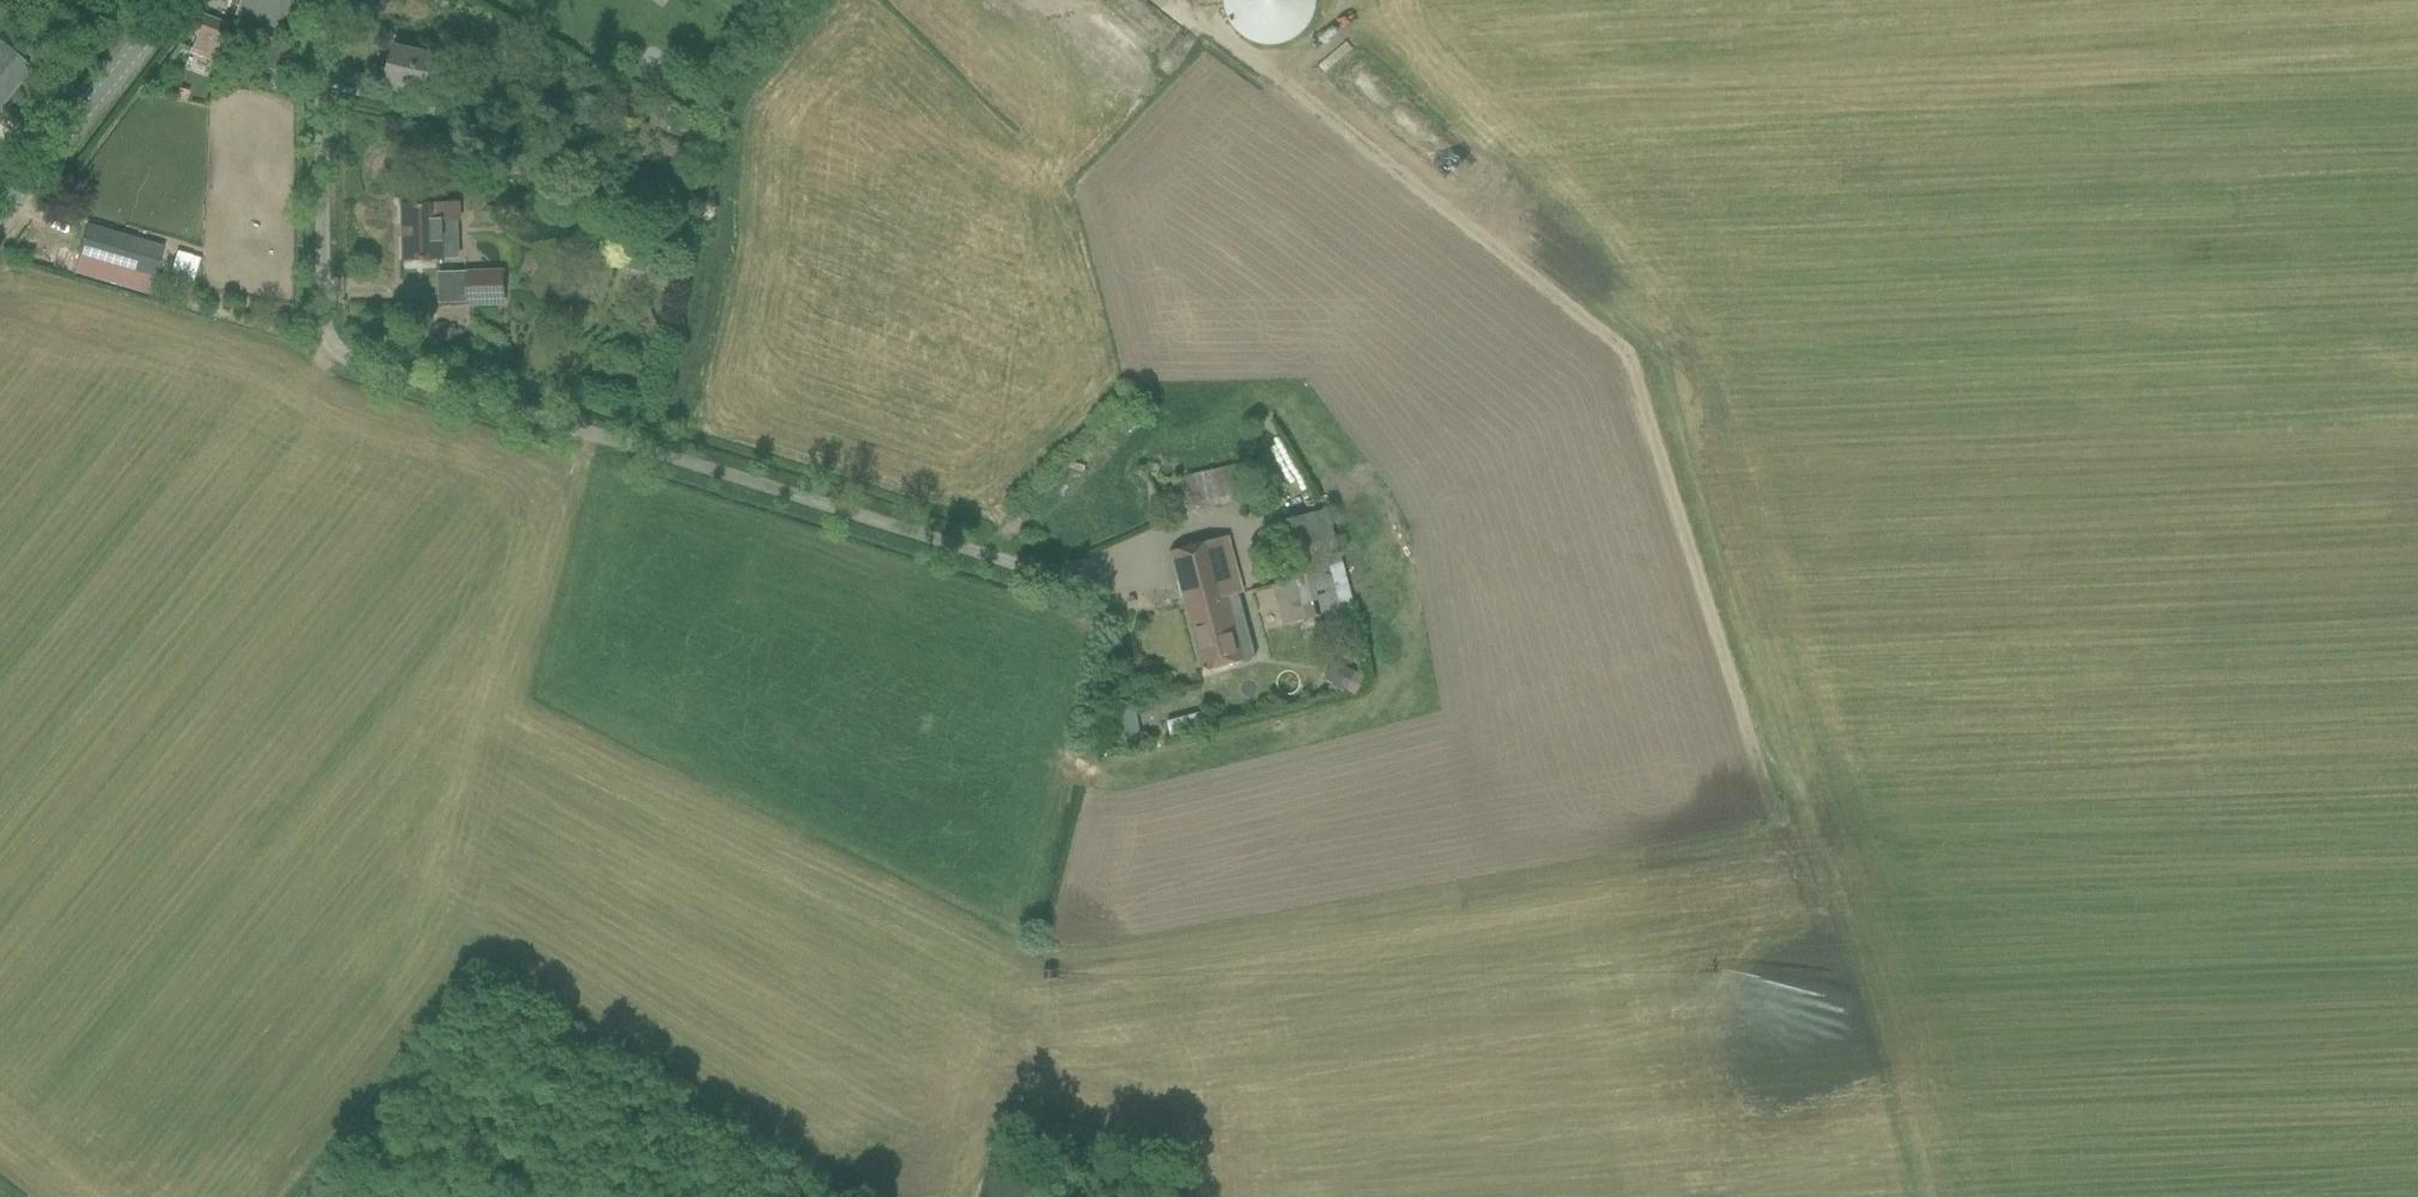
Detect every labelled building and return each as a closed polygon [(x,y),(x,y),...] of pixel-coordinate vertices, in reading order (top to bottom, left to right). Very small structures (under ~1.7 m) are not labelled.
[(274,26),(278,15),(274,13),(279,0),(239,0),(235,12),(274,26)] [(1225,2),(1227,9),(1229,17),(1232,23),(1236,28),(1242,33),(1248,37),(1254,41),(1261,42),(1268,43),(1275,43),(1282,42),(1289,39),(1295,36),(1301,31),(1306,26),(1310,19),(1312,13),(1314,6),(1315,0),(1225,0),(1225,2)] [(230,26),(224,24),(201,16),(194,36),(195,36),(190,50),(218,60),(230,26)] [(28,70),(0,47),(0,104),(28,70)] [(395,47),(387,83),(424,91),(432,56),(395,47)] [(174,86),(172,97),(185,100),(187,90),(174,86)] [(461,204),(441,204),(403,205),(405,260),(443,259),(442,223),(462,222),(461,204)] [(87,226),(78,255),(74,270),(155,294),(159,278),(155,277),(161,258),(128,248),(130,238),(87,226)] [(176,251),(168,279),(183,284),(192,256),(176,251)] [(503,272),(467,273),(468,301),(504,300),(503,272)] [(1253,499),(1246,463),(1185,475),(1192,510),(1253,499)] [(1335,534),(1329,512),(1277,526),(1303,619),(1353,604),(1336,533),(1335,534)] [(1228,537),(1214,541),(1173,551),(1193,630),(1246,616),(1240,593),(1242,593),(1228,537)] [(1246,616),(1193,630),(1204,671),(1257,657),(1246,616)]
